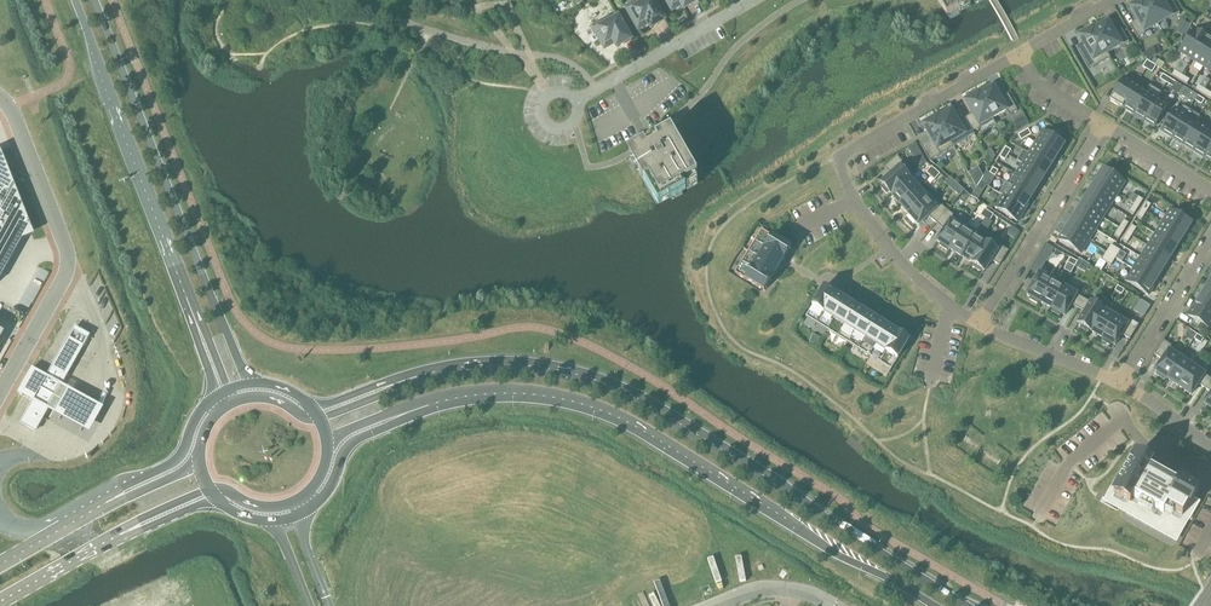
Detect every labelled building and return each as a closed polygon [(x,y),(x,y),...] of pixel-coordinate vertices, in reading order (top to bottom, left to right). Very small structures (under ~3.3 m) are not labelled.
[(654,0),(648,0),(645,2),(644,0),(640,0),(626,8),(638,29),(648,24),(651,28),(665,20),(654,0)] [(698,0),(667,0),(672,10),(682,4),(684,9),(699,1),(698,0)] [(944,12),(946,17),(977,0),(937,0),(944,12)] [(1145,0),(1143,0),(1130,7),(1137,20),(1130,24),(1138,38),(1145,34),(1144,32),(1159,24),(1145,0)] [(1145,0),(1159,24),(1171,17),(1172,19),(1180,14),(1172,0),(1165,5),(1162,0),(1146,0),(1145,0)] [(1197,8),(1196,10),(1204,15),(1201,20),(1210,26),(1210,15),(1197,8)] [(631,39),(618,17),(611,21),(609,17),(593,27),(605,48),(614,43),(617,47),(631,39)] [(1108,22),(1095,29),(1108,52),(1121,45),(1122,47),(1129,43),(1121,29),(1114,33),(1108,22)] [(1108,52),(1095,29),(1094,28),(1079,36),(1087,49),(1079,53),(1087,67),(1095,63),(1093,61),(1108,52)] [(1205,38),(1193,30),(1179,52),(1192,59),(1205,38)] [(1205,38),(1192,59),(1203,67),(1210,54),(1210,42),(1205,38)] [(1156,66),(1151,63),(1147,69),(1152,72),(1156,66)] [(1181,76),(1174,72),(1171,76),(1179,80),(1181,76)] [(1169,79),(1163,75),(1160,79),(1166,83),(1169,79)] [(1189,81),(1181,76),(1179,80),(1186,85),(1189,81)] [(1137,84),(1124,77),(1110,100),(1122,108),(1123,106),(1137,84)] [(1175,82),(1169,79),(1166,83),(1172,87),(1175,82)] [(1147,91),(1137,84),(1123,106),(1134,112),(1147,91)] [(1205,91),(1197,86),(1195,90),(1202,95),(1205,91)] [(993,87),(980,94),(994,117),(1006,110),(1008,112),(1015,108),(1007,94),(1000,98),(993,87)] [(1158,97),(1147,91),(1134,112),(1144,119),(1158,97)] [(1205,91),(1202,95),(1210,99),(1210,97),(1210,94),(1205,91)] [(1198,96),(1191,92),(1188,97),(1195,101),(1198,96)] [(994,117),(980,94),(980,93),(965,101),(972,114),(965,118),(973,132),(980,128),(979,126),(994,117)] [(1204,100),(1198,96),(1195,101),(1201,105),(1204,100)] [(1168,104),(1158,97),(1144,119),(1155,125),(1168,104)] [(1186,115),(1175,108),(1162,130),(1173,136),(1186,115)] [(951,111),(938,118),(951,142),(965,134),(966,136),(973,132),(965,118),(958,122),(951,111)] [(1196,121),(1186,115),(1173,136),(1183,143),(1196,121)] [(951,142),(938,118),(938,117),(923,125),(930,138),(923,142),(931,156),(938,152),(937,150),(951,142)] [(1207,128),(1196,121),(1183,143),(1194,149),(1207,128)] [(1207,128),(1194,149),(1204,156),(1210,145),(1210,130),(1207,128)] [(1042,131),(1035,143),(1057,156),(1064,144),(1042,131)] [(1023,132),(1018,135),(1021,140),(1026,138),(1023,132)] [(698,180),(672,133),(656,142),(656,143),(660,141),(662,144),(653,150),(648,152),(646,148),(630,157),(655,204),(698,180)] [(1035,143),(1028,153),(1050,167),(1057,156),(1035,143)] [(1103,147),(1097,144),(1088,160),(1196,221),(1207,203),(1104,145),(1103,147)] [(1011,150),(1006,147),(1003,152),(1008,155),(1011,150)] [(990,150),(985,154),(991,164),(995,158),(990,150)] [(1008,155),(1003,152),(1000,157),(1005,160),(1008,155)] [(1028,153),(1022,164),(1044,177),(1050,167),(1028,153)] [(0,155),(0,277),(28,227),(0,155)] [(922,155),(914,159),(918,167),(926,162),(922,155)] [(903,163),(897,156),(885,167),(891,174),(881,183),(891,194),(908,178),(899,167),(903,163)] [(1022,164),(1016,174),(1037,187),(1044,177),(1022,164)] [(936,171),(931,166),(927,170),(932,175),(936,171)] [(998,171),(993,168),(990,173),(995,176),(998,171)] [(1103,169),(1096,181),(1117,194),(1125,182),(1103,169)] [(942,176),(936,171),(932,175),(938,180),(942,176)] [(1016,174),(1009,185),(1032,199),(1038,188),(1037,187),(1016,174)] [(988,180),(983,177),(980,182),(985,185),(988,180)] [(917,188),(909,178),(891,194),(900,204),(917,188)] [(1096,181),(1088,193),(1110,206),(1117,194),(1096,181)] [(985,185),(980,182),(977,187),(982,190),(985,185)] [(957,184),(952,190),(959,196),(964,191),(957,184)] [(1009,185),(1002,195),(1025,210),(1032,199),(1009,185)] [(926,198),(917,188),(900,204),(908,214),(926,198)] [(1081,204),(1103,218),(1110,206),(1088,193),(1081,204)] [(1002,195),(995,208),(1018,222),(1025,210),(1002,195)] [(1143,200),(1138,197),(1134,205),(1138,207),(1143,200)] [(936,209),(926,198),(909,214),(919,225),(928,216),(935,224),(946,211),(941,205),(936,209)] [(1151,205),(1146,202),(1141,209),(1146,212),(1151,205)] [(1080,203),(1073,216),(1096,230),(1103,218),(1081,204),(1080,203)] [(1134,205),(1129,212),(1134,215),(1138,207),(1134,205)] [(989,212),(983,208),(980,213),(986,217),(989,212)] [(1146,212),(1141,209),(1137,217),(1141,220),(1146,212)] [(1170,210),(1162,222),(1184,236),(1191,223),(1170,210)] [(953,216),(946,211),(935,224),(944,229),(937,241),(950,249),(963,229),(950,221),(953,216)] [(995,216),(989,212),(986,217),(992,221),(995,216)] [(1073,216),(1065,227),(1088,241),(1096,230),(1073,216)] [(1128,223),(1124,220),(1119,228),(1124,231),(1128,223)] [(1162,222),(1155,234),(1177,247),(1184,236),(1162,222)] [(1136,228),(1132,225),(1127,233),(1132,236),(1136,228)] [(1065,227),(1058,240),(1081,254),(1088,241),(1065,227)] [(1119,228),(1114,236),(1119,238),(1124,231),(1119,228)] [(973,236),(963,229),(950,249),(961,256),(973,236)] [(761,230),(755,241),(784,259),(791,248),(761,230)] [(1132,236),(1127,233),(1122,240),(1127,243),(1132,236)] [(1155,234),(1148,246),(1170,259),(1177,247),(1155,234)] [(984,243),(973,236),(961,256),(972,263),(984,243)] [(755,241),(748,251),(778,270),(784,259),(755,241)] [(997,251),(984,243),(972,263),(984,271),(991,260),(999,265),(1008,251),(1000,246),(997,251)] [(1115,248),(1111,245),(1106,252),(1111,255),(1115,248)] [(1148,246),(1140,257),(1163,271),(1171,259),(1170,259),(1148,246)] [(1120,251),(1115,248),(1111,255),(1116,258),(1120,251)] [(748,251),(741,262),(771,281),(778,270),(748,251)] [(1106,252),(1101,260),(1106,263),(1111,255),(1106,252)] [(1116,258),(1111,255),(1106,263),(1111,266),(1116,258)] [(1140,257),(1133,269),(1156,283),(1163,271),(1140,257)] [(1077,262),(1070,258),(1068,263),(1075,267),(1077,262)] [(741,262),(735,273),(764,291),(771,281),(741,262)] [(1133,269),(1126,281),(1148,295),(1156,283),(1133,269)] [(1040,301),(1052,278),(1040,271),(1027,294),(1031,297),(1030,299),(1037,303),(1038,301),(1040,301)] [(1054,276),(1052,278),(1040,301),(1052,308),(1066,283),(1054,276)] [(1208,282),(1201,293),(1210,299),(1210,284),(1209,283),(1208,282)] [(1079,290),(1066,283),(1052,308),(1053,309),(1052,312),(1059,316),(1061,313),(1065,315),(1071,304),(1078,308),(1083,299),(1076,295),(1079,290)] [(1115,291),(1122,295),(1124,290),(1118,286),(1115,291)] [(824,287),(805,317),(816,324),(835,294),(824,287)] [(1195,303),(1210,313),(1210,299),(1201,293),(1195,303)] [(835,294),(816,324),(827,330),(845,301),(835,294)] [(1090,303),(1083,299),(1078,308),(1084,312),(1078,323),(1082,325),(1080,328),(1088,332),(1089,330),(1090,330),(1104,308),(1092,300),(1090,303)] [(845,301),(827,330),(837,337),(856,307),(845,301)] [(1187,316),(1210,330),(1210,328),(1210,313),(1195,303),(1187,316)] [(1106,305),(1104,308),(1090,330),(1103,338),(1118,312),(1106,305)] [(856,307),(837,337),(848,343),(867,314),(856,307)] [(1130,320),(1118,312),(1103,338),(1115,345),(1121,334),(1130,339),(1135,329),(1127,324),(1130,320)] [(867,314),(848,343),(859,350),(877,320),(867,314)] [(877,320),(859,350),(869,357),(888,327),(877,320)] [(899,334),(888,327),(869,357),(880,363),(899,334)] [(86,338),(73,331),(69,339),(84,347),(89,339),(86,337),(86,338)] [(909,340),(899,334),(880,363),(891,370),(909,340)] [(1204,339),(1197,334),(1194,339),(1201,343),(1204,339)] [(813,336),(810,344),(817,346),(819,339),(813,336)] [(69,339),(53,366),(69,375),(84,347),(69,339)] [(1168,379),(1183,357),(1185,355),(1164,341),(1154,355),(1162,360),(1155,370),(1159,373),(1157,375),(1164,380),(1166,378),(1168,379)] [(1193,364),(1183,357),(1168,379),(1178,386),(1193,364)] [(1195,361),(1193,364),(1178,386),(1191,394),(1198,384),(1205,388),(1210,379),(1205,375),(1208,370),(1195,361)] [(47,376),(33,402),(22,421),(38,429),(49,410),(63,385),(69,375),(53,366),(47,376)] [(26,398),(33,402),(47,376),(40,372),(36,370),(32,368),(18,394),(22,396),(26,398)] [(103,408),(63,385),(49,410),(89,433),(103,408)] [(1135,456),(1109,502),(1176,539),(1187,520),(1189,521),(1200,502),(1194,499),(1198,491),(1175,478),(1170,487),(1159,480),(1160,477),(1156,474),(1154,478),(1147,473),(1151,465),(1135,456)]
